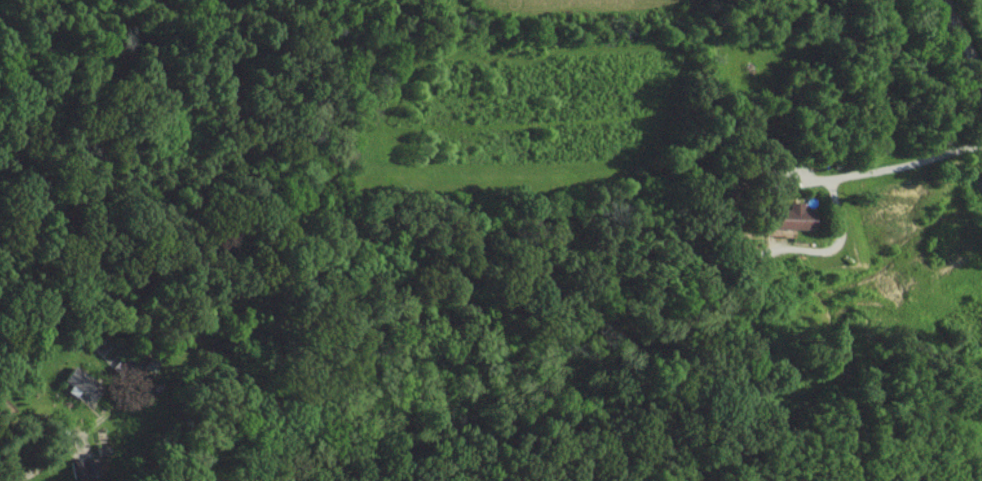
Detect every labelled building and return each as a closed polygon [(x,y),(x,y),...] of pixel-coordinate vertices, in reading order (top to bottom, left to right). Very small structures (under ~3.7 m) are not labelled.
[(810,209),(800,209),(800,202),(786,202),(786,209),(763,208),(762,234),(791,235),(791,229),(809,230),(810,209)] [(77,390),(85,373),(68,365),(60,382),(77,390)] [(87,475),(87,469),(82,469),(81,459),(69,459),(70,476),(87,475)]
